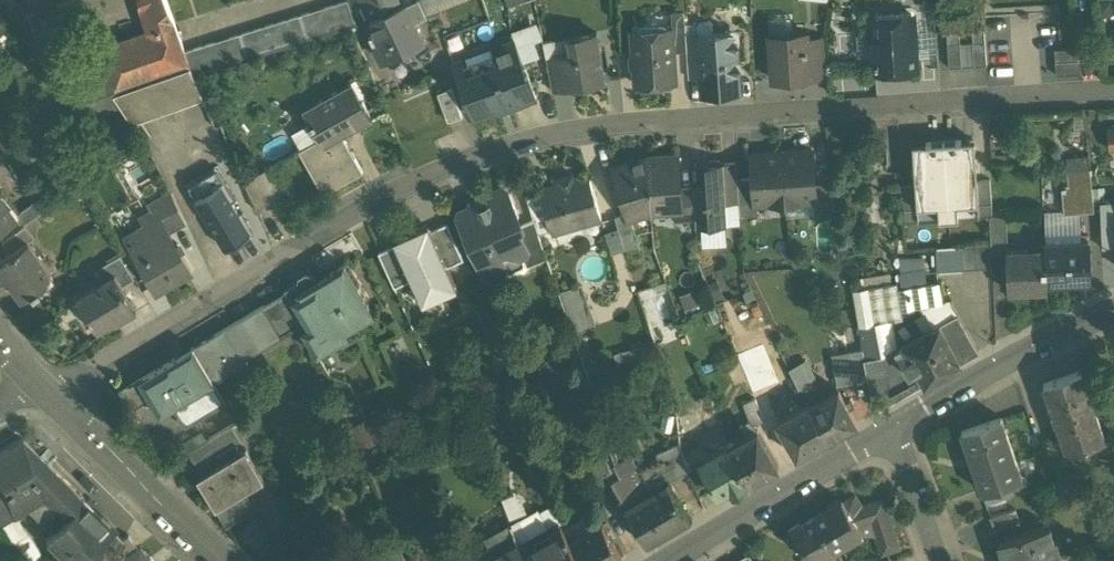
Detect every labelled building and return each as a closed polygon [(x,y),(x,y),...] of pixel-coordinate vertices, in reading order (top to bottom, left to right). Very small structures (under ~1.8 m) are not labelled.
[(31,10),(27,11),(27,13),(40,10),(72,1),(72,0),(28,0),(31,10)] [(151,29),(173,21),(166,0),(140,0),(151,29)] [(369,19),(387,12),(403,5),(401,0),(361,0),(369,19)] [(406,4),(412,19),(437,9),(434,0),(415,0),(406,4)] [(437,9),(451,4),(449,0),(434,0),(437,9)] [(347,1),(184,51),(189,66),(194,76),(351,27),(351,28),(355,26),(347,1)] [(412,19),(406,4),(403,5),(387,12),(405,50),(423,41),(412,19)] [(40,10),(27,13),(47,54),(58,49),(40,10)] [(683,10),(670,11),(671,25),(685,23),(683,10)] [(405,50),(387,12),(369,19),(378,37),(374,38),(377,46),(376,47),(382,60),(405,50)] [(912,12),(872,15),(876,72),(886,71),(891,75),(900,75),(904,70),(916,69),(912,12)] [(151,29),(97,49),(106,75),(113,94),(189,66),(184,51),(173,21),(151,29)] [(540,23),(512,33),(514,40),(522,62),(546,53),(540,23)] [(685,23),(671,25),(671,28),(673,52),(687,51),(686,37),(685,23)] [(729,34),(724,30),(719,34),(713,35),(712,29),(704,23),(697,23),(698,36),(701,75),(702,89),(714,88),(720,92),(724,87),(738,86),(737,71),(741,66),(736,63),(735,47),(739,41),(735,38),(734,33),(729,34)] [(984,27),(971,28),(972,41),(974,65),(987,65),(984,27)] [(671,28),(631,31),(635,83),(656,82),(663,87),(671,87),(675,82),(673,52),(671,28)] [(960,42),(959,29),(946,29),(949,67),(962,66),(960,42)] [(598,32),(576,37),(579,51),(547,58),(553,90),(569,87),(568,86),(607,79),(598,32)] [(807,34),(770,36),(773,80),(810,77),(810,75),(808,39),(807,34)] [(698,36),(686,37),(687,51),(688,76),(701,75),(698,36)] [(823,38),(808,39),(810,75),(826,74),(823,38)] [(514,40),(453,63),(473,117),(508,104),(510,107),(536,98),(522,62),(514,40)] [(972,41),(960,42),(962,66),(974,65),(972,41)] [(1079,47),(1054,49),(1055,62),(1080,61),(1079,47)] [(375,55),(365,59),(372,75),(382,70),(375,55)] [(1080,61),(1055,62),(1056,75),(1080,74),(1080,61)] [(189,66),(113,94),(120,104),(132,122),(203,96),(194,76),(189,66)] [(382,70),(372,75),(374,80),(384,76),(382,70)] [(82,84),(63,91),(77,120),(120,104),(113,94),(106,75),(82,84)] [(351,81),(303,109),(310,121),(310,122),(309,123),(310,126),(312,125),(320,138),(301,149),(298,150),(323,193),(363,170),(343,135),(372,118),(351,81)] [(310,121),(291,132),(301,149),(320,138),(312,125),(310,126),(309,123),(310,122),(310,121)] [(43,149),(36,139),(25,147),(32,157),(43,149)] [(975,139),(944,141),(949,218),(959,217),(958,204),(979,203),(978,179),(975,139)] [(944,141),(913,143),(916,184),(917,207),(939,205),(939,218),(949,218),(944,141)] [(812,149),(782,151),(786,202),(815,200),(816,200),(815,183),(812,149)] [(782,151),(752,153),(753,178),(755,204),(757,204),(786,202),(782,151)] [(1087,165),(1086,153),(1064,154),(1064,166),(1087,165)] [(678,155),(647,157),(651,211),(674,209),(673,188),(680,188),(678,155)] [(647,157),(614,167),(627,212),(629,217),(631,217),(651,211),(647,157)] [(723,163),(718,158),(710,159),(705,164),(707,181),(702,186),(694,187),(696,217),(697,226),(728,224),(726,203),(725,203),(723,163)] [(737,162),(723,163),(725,203),(726,203),(739,202),(738,179),(737,162)] [(266,168),(244,181),(256,209),(281,194),(266,168)] [(1090,169),(1068,171),(1069,184),(1062,185),(1065,213),(1094,210),(1090,169)] [(587,174),(538,190),(538,191),(543,206),(553,234),(602,217),(587,174)] [(194,196),(225,249),(252,233),(233,201),(238,198),(225,177),(194,196)] [(753,178),(738,179),(739,202),(740,215),(757,214),(757,204),(755,204),(753,178)] [(991,178),(978,179),(979,203),(980,216),(990,215),(993,215),(991,178)] [(830,182),(815,183),(816,200),(815,200),(816,215),(836,214),(830,182)] [(917,207),(916,184),(903,185),(905,221),(918,221),(917,207)] [(680,188),(673,188),(674,209),(675,218),(696,217),(694,187),(680,188)] [(508,192),(502,189),(488,196),(491,203),(478,209),(471,207),(458,212),(483,268),(493,272),(501,268),(505,259),(522,252),(529,248),(519,226),(515,218),(519,216),(508,192)] [(538,190),(525,195),(530,210),(543,206),(538,191),(538,190)] [(186,221),(172,191),(152,203),(160,216),(169,231),(186,221)] [(0,196),(0,226),(14,216),(0,196)] [(1098,201),(1101,248),(1113,245),(1113,200),(1098,201)] [(34,202),(14,216),(22,226),(24,224),(41,212),(34,202)] [(627,212),(615,216),(624,249),(639,245),(631,217),(629,217),(627,212)] [(993,215),(990,215),(992,252),(1006,252),(1005,250),(1008,250),(1007,214),(993,215)] [(169,231),(160,216),(127,236),(158,289),(191,270),(169,231)] [(533,219),(519,226),(529,248),(522,252),(528,266),(547,257),(533,219)] [(447,222),(431,230),(448,266),(464,259),(447,222)] [(22,226),(1,241),(8,252),(26,239),(32,235),(24,224),(22,226)] [(431,230),(428,224),(394,239),(396,244),(412,279),(423,304),(458,288),(448,266),(431,230)] [(26,239),(8,252),(0,258),(0,268),(2,270),(0,271),(0,278),(4,284),(7,282),(19,298),(28,291),(30,293),(37,288),(36,286),(51,275),(26,239)] [(1088,240),(1046,242),(1046,248),(1048,283),(1090,281),(1088,240)] [(990,243),(976,244),(977,268),(991,268),(990,243)] [(396,244),(379,252),(395,287),(412,279),(396,244)] [(976,244),(963,244),(964,269),(977,268),(976,244)] [(1008,250),(1005,250),(1006,252),(1008,290),(1048,288),(1048,283),(1046,248),(1008,250)] [(120,255),(96,269),(103,280),(117,272),(124,284),(134,278),(120,255)] [(345,263),(320,277),(321,279),(316,282),(314,279),(308,277),(304,279),(302,285),(298,287),(298,286),(289,291),(307,320),(309,323),(309,324),(322,343),(348,328),(375,312),(345,263)] [(103,280),(78,295),(90,316),(89,317),(91,321),(93,320),(99,330),(117,319),(118,321),(128,315),(125,310),(135,304),(124,284),(117,272),(103,280)] [(896,282),(852,291),(863,349),(865,358),(884,355),(895,349),(897,348),(892,320),(903,318),(896,282)] [(584,299),(580,286),(559,292),(564,306),(584,299)] [(687,307),(702,303),(698,288),(683,293),(687,307)] [(289,291),(262,307),(280,336),(307,320),(289,291)] [(584,299),(564,306),(577,344),(599,337),(586,298),(584,299)] [(938,302),(919,305),(932,328),(956,315),(950,300),(938,302)] [(262,307),(226,329),(244,358),(280,336),(262,307)] [(978,354),(956,315),(939,324),(962,363),(978,354)] [(309,324),(309,323),(302,328),(317,354),(351,334),(348,328),(322,343),(309,324)] [(897,348),(895,349),(910,372),(916,368),(925,384),(962,363),(939,324),(932,328),(897,348)] [(226,329),(141,380),(161,414),(184,400),(197,419),(225,402),(213,383),(247,362),(244,358),(226,329)] [(844,329),(827,333),(831,355),(848,351),(844,329)] [(599,337),(577,344),(590,382),(612,374),(599,337)] [(848,351),(831,355),(837,385),(869,377),(865,358),(863,349),(848,351)] [(884,355),(865,358),(869,377),(872,393),(891,389),(897,394),(912,385),(910,372),(895,349),(884,355)] [(804,357),(799,359),(800,362),(789,368),(799,388),(815,380),(804,357)] [(891,389),(872,393),(876,411),(925,384),(916,368),(910,372),(912,385),(897,394),(891,389)] [(1105,440),(1081,370),(1044,383),(1068,452),(1105,440)] [(838,390),(809,407),(827,439),(856,423),(849,410),(844,401),(838,390)] [(764,420),(755,398),(743,403),(750,420),(752,426),(755,425),(764,420)] [(854,407),(849,398),(844,401),(849,410),(854,407)] [(809,407),(807,405),(777,422),(797,457),(827,439),(809,407)] [(1001,417),(961,430),(982,491),(1011,481),(1022,477),(1001,417)] [(750,420),(740,426),(746,437),(758,431),(755,425),(752,426),(750,420)] [(233,426),(189,452),(197,465),(206,460),(218,453),(235,443),(241,439),(233,426)] [(746,437),(728,447),(729,449),(749,484),(778,467),(758,431),(746,437)] [(22,439),(0,452),(0,496),(12,515),(13,516),(14,517),(15,516),(42,500),(64,521),(84,501),(22,439)] [(224,462),(212,470),(206,460),(197,465),(203,475),(198,478),(227,526),(245,515),(235,497),(264,479),(246,449),(241,452),(235,443),(218,453),(224,462)] [(601,443),(575,452),(586,484),(608,472),(611,470),(605,452),(601,443)] [(749,484),(729,449),(703,465),(715,486),(719,492),(724,490),(730,486),(734,493),(749,484)] [(631,457),(617,465),(612,450),(605,452),(611,470),(608,472),(612,479),(637,466),(631,457)] [(715,486),(703,465),(694,469),(702,494),(715,486)] [(637,466),(612,479),(627,505),(652,492),(641,468),(638,469),(637,466)] [(1011,481),(982,491),(987,504),(1016,495),(1011,481)] [(652,492),(627,505),(648,542),(688,519),(668,483),(660,487),(652,492)] [(734,493),(730,486),(724,490),(727,497),(734,493)] [(508,496),(512,512),(526,509),(522,492),(508,496)] [(881,497),(862,504),(856,494),(844,502),(862,533),(874,533),(881,553),(899,547),(881,497)] [(12,515),(0,496),(0,522),(12,515)] [(844,502),(842,499),(816,514),(836,548),(862,533),(844,502)] [(45,540),(59,555),(56,559),(58,560),(90,560),(94,554),(100,557),(114,531),(84,501),(64,521),(45,540)] [(524,536),(563,520),(555,502),(516,518),(524,536)] [(1015,508),(990,515),(995,530),(1019,522),(1015,508)] [(816,514),(801,523),(800,520),(790,526),(811,560),(818,560),(837,550),(836,548),(816,514)] [(0,522),(0,526),(23,560),(43,560),(45,560),(25,528),(23,529),(15,516),(14,517),(13,516),(12,515),(0,522)] [(489,536),(494,544),(475,555),(478,560),(529,560),(523,550),(522,547),(512,523),(489,536)] [(571,541),(582,560),(615,560),(622,557),(603,523),(571,541)] [(522,547),(523,550),(529,560),(582,560),(571,541),(564,530),(562,524),(522,547)] [(999,541),(1005,560),(1038,560),(1059,554),(1062,553),(1058,538),(1052,539),(1048,526),(999,541)] [(100,557),(106,560),(111,560),(123,539),(114,531),(100,557)] [(124,537),(123,539),(111,560),(121,560),(138,549),(128,534),(124,537)] [(380,553),(384,560),(407,560),(399,545),(380,553)] [(140,548),(138,549),(121,560),(149,560),(140,548)]
